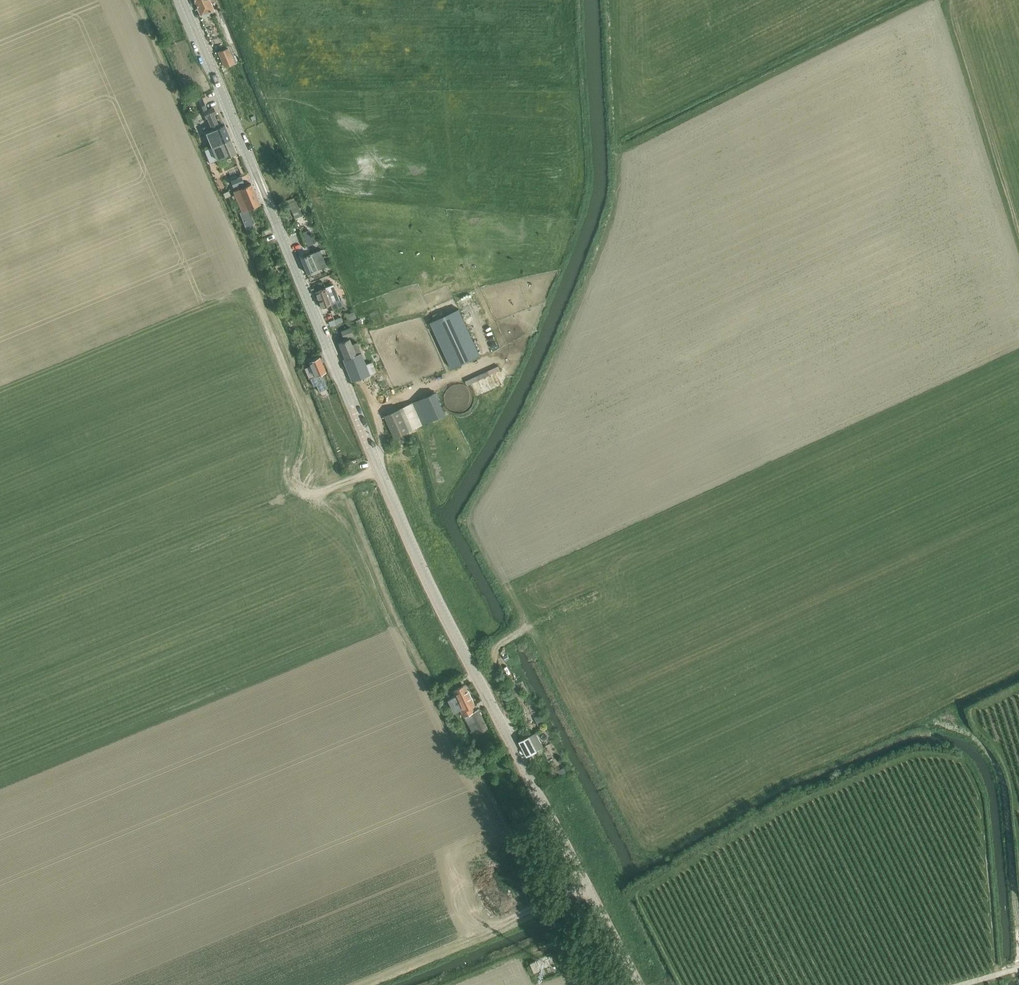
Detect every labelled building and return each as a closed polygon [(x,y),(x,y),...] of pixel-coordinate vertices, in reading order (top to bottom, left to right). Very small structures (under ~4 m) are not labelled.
[(201,15),(215,8),(211,0),(194,0),(201,15)] [(228,48),(219,51),(225,66),(234,62),(228,48)] [(204,111),(203,112),(205,118),(207,117),(212,130),(206,133),(212,147),(220,143),(231,139),(225,125),(219,127),(214,114),(216,113),(214,107),(207,110),(204,111)] [(212,147),(204,150),(209,164),(217,160),(236,153),(231,139),(220,143),(212,147)] [(231,180),(233,186),(244,182),(242,176),(231,180)] [(233,191),(242,212),(241,213),(247,227),(254,223),(249,209),(260,204),(251,183),(233,191)] [(295,200),(288,203),(295,218),(297,218),(302,215),(300,210),(295,200)] [(301,258),(307,273),(326,266),(319,251),(301,258)] [(315,292),(321,307),(330,304),(333,310),(344,305),(342,299),(340,300),(334,284),(324,288),(324,289),(315,292)] [(430,322),(452,368),(480,355),(459,309),(430,322)] [(340,317),(334,319),(337,325),(342,322),(340,317)] [(340,331),(343,338),(353,334),(351,327),(340,331)] [(343,359),(352,382),(370,374),(376,372),(372,362),(367,364),(362,351),(361,351),(357,342),(352,344),(350,338),(338,343),(344,359),(343,359)] [(310,365),(304,368),(309,379),(310,378),(313,386),(316,384),(319,391),(327,388),(321,374),(326,372),(320,357),(316,359),(309,362),(310,365)] [(390,390),(385,379),(380,381),(386,392),(390,390)] [(412,430),(424,424),(446,414),(436,393),(414,402),(402,408),(412,430)] [(385,415),(395,437),(410,431),(400,409),(385,415)] [(456,711),(461,709),(465,717),(465,716),(474,735),(488,728),(479,709),(475,711),(472,706),(476,704),(469,690),(467,691),(464,685),(453,691),(456,696),(450,699),(456,711)] [(539,715),(534,717),(538,725),(538,726),(539,725),(543,723),(544,723),(540,714),(539,715)] [(520,741),(528,756),(543,748),(536,733),(520,741)] [(535,973),(540,971),(536,961),(531,963),(535,973)]
